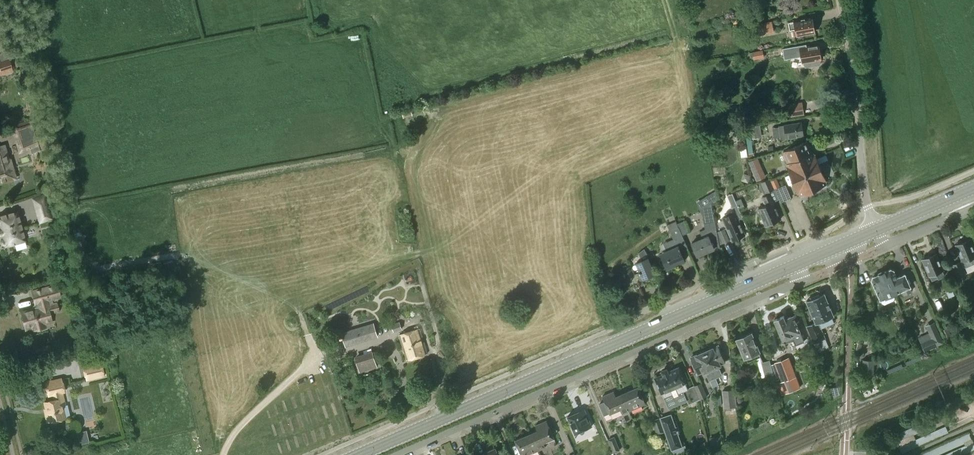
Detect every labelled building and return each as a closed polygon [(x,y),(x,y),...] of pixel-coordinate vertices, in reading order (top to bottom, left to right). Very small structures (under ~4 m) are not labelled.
[(788,22),(789,27),(790,31),(796,30),(797,36),(816,32),(813,17),(788,22)] [(771,33),(771,30),(770,22),(754,25),(757,36),(771,33)] [(803,63),(805,67),(813,66),(813,67),(821,65),(821,59),(819,45),(800,49),(800,46),(783,48),(784,59),(801,56),(803,63)] [(10,69),(14,68),(11,59),(12,59),(9,50),(0,53),(0,60),(0,74),(11,71),(10,69)] [(764,57),(763,50),(749,53),(750,58),(753,57),(753,59),(764,57)] [(791,117),(804,114),(802,102),(789,104),(791,117)] [(40,151),(31,121),(12,126),(19,152),(30,149),(32,153),(40,151)] [(778,126),(779,127),(772,128),(774,138),(780,137),(781,139),(803,135),(801,122),(778,126)] [(762,137),(760,125),(751,127),(752,138),(762,137)] [(747,157),(749,157),(755,156),(754,152),(753,153),(749,128),(745,129),(749,153),(747,154),(747,157)] [(788,163),(812,153),(807,142),(783,152),(788,163)] [(4,146),(0,147),(0,178),(8,176),(5,166),(4,164),(9,163),(4,146)] [(813,153),(812,153),(788,163),(786,164),(787,167),(786,168),(798,194),(800,196),(826,185),(825,182),(826,182),(815,155),(814,155),(813,153)] [(752,167),(758,165),(756,159),(749,162),(752,167)] [(764,178),(761,172),(755,175),(757,180),(764,178)] [(766,193),(774,189),(769,178),(761,182),(766,193)] [(777,179),(771,182),(774,189),(780,187),(777,179)] [(776,190),(781,202),(791,198),(786,185),(776,190)] [(781,219),(773,202),(769,193),(762,196),(766,205),(758,208),(759,209),(759,210),(760,213),(761,214),(763,219),(763,220),(764,223),(765,223),(766,225),(781,219)] [(704,217),(713,215),(711,205),(703,209),(704,217)] [(745,235),(738,220),(743,218),(737,205),(732,208),(734,213),(723,218),(732,241),(745,235)] [(52,219),(48,207),(36,210),(40,222),(52,219)] [(0,216),(0,227),(3,238),(2,239),(1,241),(1,243),(3,244),(5,245),(15,243),(14,241),(23,238),(24,240),(25,240),(16,211),(0,216)] [(713,215),(704,217),(703,217),(705,230),(699,232),(703,239),(691,244),(697,256),(714,249),(713,248),(719,245),(719,248),(720,248),(719,245),(717,234),(713,215)] [(666,270),(685,262),(681,253),(688,250),(676,221),(668,224),(674,238),(666,242),(669,250),(659,254),(666,270)] [(717,234),(719,245),(729,241),(724,231),(717,234)] [(969,240),(956,245),(965,267),(972,265),(973,264),(973,248),(970,239),(969,240)] [(638,253),(638,254),(641,260),(635,263),(640,272),(636,274),(637,275),(633,276),(636,282),(655,274),(648,257),(644,249),(638,253)] [(946,276),(937,254),(923,259),(932,280),(938,278),(938,279),(946,276)] [(630,261),(624,264),(621,265),(627,278),(636,274),(630,261)] [(960,261),(953,265),(960,279),(967,276),(960,261)] [(879,274),(873,277),(873,276),(873,277),(872,280),(871,280),(872,280),(880,299),(879,299),(880,300),(881,302),(884,304),(893,299),(894,296),(893,294),(901,290),(903,294),(911,291),(909,287),(910,287),(911,286),(910,286),(905,275),(905,274),(904,274),(897,278),(894,271),(894,270),(893,270),(891,269),(890,269),(885,272),(884,271),(884,272),(883,272),(880,274),(879,274)] [(31,291),(34,299),(35,303),(36,306),(31,308),(32,310),(21,312),(23,320),(22,321),(23,325),(24,325),(25,327),(32,325),(33,330),(45,327),(43,322),(51,320),(49,312),(58,310),(56,301),(53,302),(52,299),(60,297),(57,285),(31,291)] [(824,293),(823,294),(824,294),(807,301),(806,301),(815,323),(807,326),(814,343),(825,339),(821,328),(822,328),(819,321),(833,315),(833,316),(834,315),(833,314),(833,315),(830,307),(830,306),(828,302),(824,294),(825,294),(824,293)] [(784,316),(774,320),(786,350),(795,346),(796,348),(800,347),(799,345),(805,342),(796,323),(799,321),(796,315),(786,319),(784,316)] [(391,324),(393,331),(402,329),(399,322),(391,324)] [(941,342),(938,335),(932,322),(925,325),(930,338),(919,342),(922,350),(941,342)] [(376,336),(373,326),(343,335),(346,345),(376,336)] [(941,330),(947,345),(954,342),(947,327),(941,330)] [(397,335),(405,361),(428,354),(420,328),(397,335)] [(748,362),(758,358),(761,357),(751,333),(736,339),(745,358),(745,357),(748,362)] [(705,352),(716,378),(721,375),(717,365),(726,361),(719,345),(705,352)] [(904,348),(906,354),(914,351),(911,345),(904,348)] [(716,378),(705,352),(690,358),(697,374),(704,371),(709,380),(716,378)] [(375,367),(371,354),(354,359),(358,372),(375,367)] [(790,357),(784,359),(774,363),(780,382),(803,374),(797,358),(791,360),(790,357)] [(775,380),(771,364),(770,360),(761,362),(766,382),(775,380)] [(862,374),(873,375),(874,360),(863,360),(862,374)] [(83,366),(86,379),(103,375),(100,362),(83,366)] [(695,385),(687,389),(684,383),(687,382),(680,366),(669,371),(668,370),(663,372),(663,374),(656,377),(664,397),(673,393),(671,389),(678,386),(680,392),(684,390),(689,403),(700,398),(701,398),(695,385)] [(61,405),(64,404),(61,391),(64,391),(61,378),(45,382),(48,394),(53,393),(54,399),(44,401),(47,412),(45,412),(47,422),(64,418),(61,405)] [(701,382),(695,385),(701,398),(707,395),(701,382)] [(638,386),(621,394),(629,411),(646,404),(638,386)] [(840,387),(830,389),(833,399),(840,395),(840,387)] [(735,389),(733,389),(722,390),(724,407),(736,406),(735,389)] [(614,391),(602,396),(604,402),(599,404),(604,416),(621,408),(623,414),(629,411),(621,394),(616,396),(614,391)] [(567,416),(575,434),(592,426),(584,409),(567,416)] [(683,445),(671,414),(661,417),(672,449),(683,445)] [(933,417),(921,423),(893,435),(901,453),(917,446),(942,435),(933,417)] [(658,433),(664,431),(660,418),(653,420),(658,433)] [(532,433),(540,450),(546,447),(544,442),(555,438),(547,420),(536,425),(538,430),(532,433)] [(973,449),(973,443),(969,432),(918,454),(960,454),(973,449)] [(532,433),(515,440),(522,454),(528,454),(540,450),(532,433)] [(87,434),(77,436),(79,445),(89,443),(87,434)] [(614,436),(607,439),(614,453),(620,450),(614,436)] [(714,438),(716,449),(723,448),(721,437),(714,438)]
